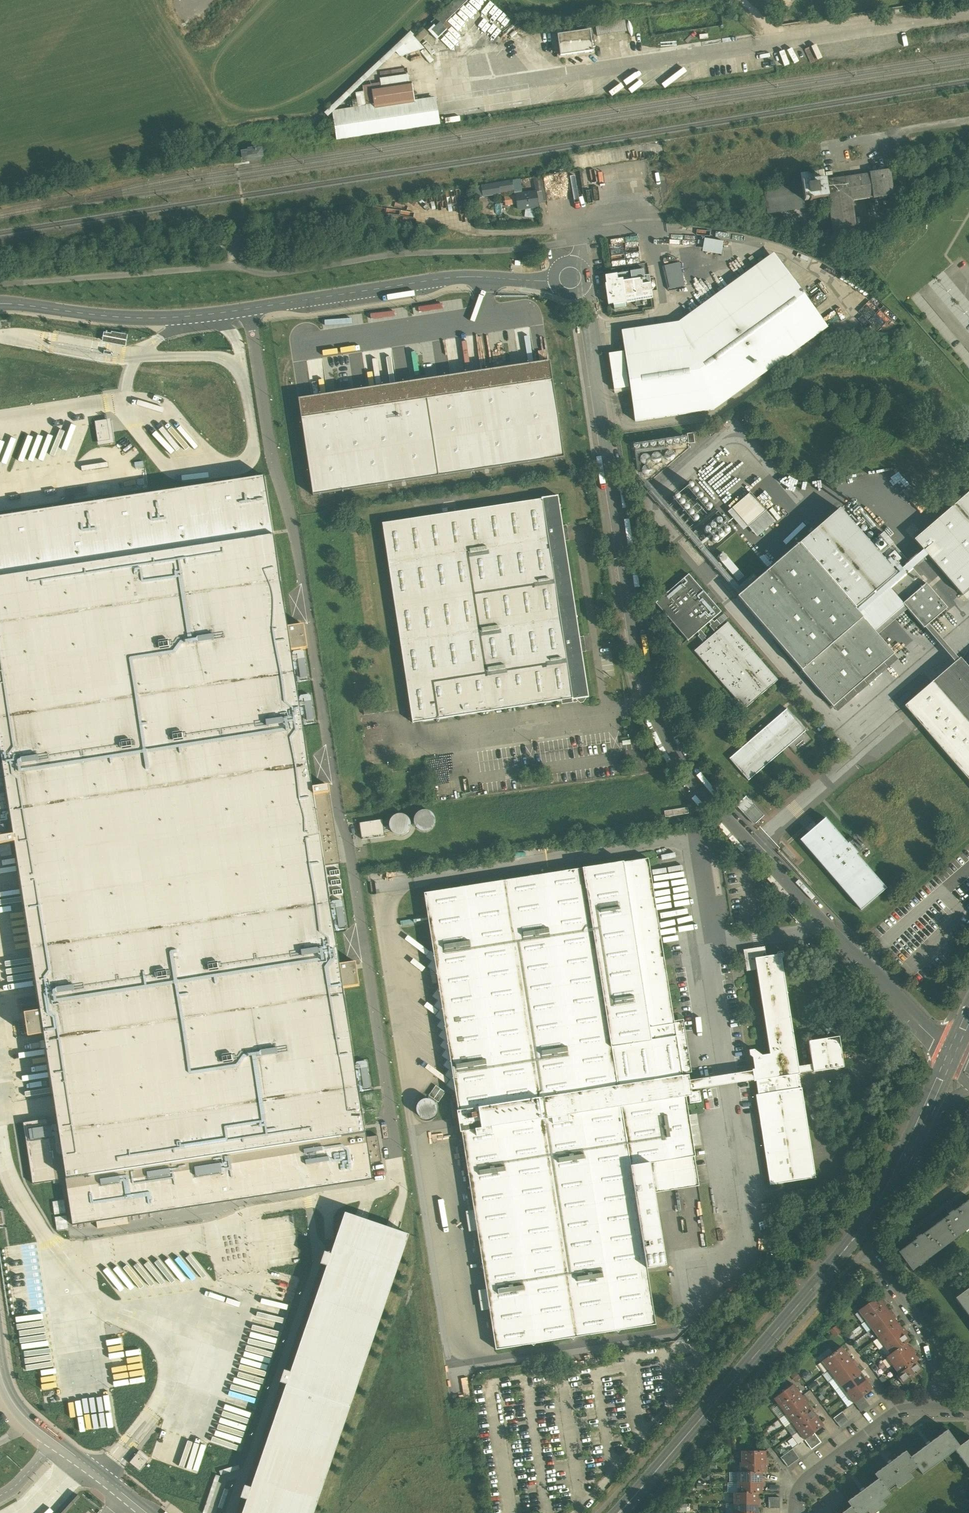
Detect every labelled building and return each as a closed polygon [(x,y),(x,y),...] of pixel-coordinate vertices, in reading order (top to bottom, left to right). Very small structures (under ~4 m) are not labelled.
[(445,10),(451,17),(468,0),(455,0),(445,10)] [(451,17),(445,10),(415,38),(415,39),(419,43),(440,23),(443,26),(435,34),(438,38),(450,26),(446,22),(451,17)] [(625,20),(595,25),(597,36),(627,32),(625,20)] [(590,30),(557,35),(560,56),(593,52),(592,47),(595,47),(594,39),(591,40),(590,30)] [(415,38),(410,33),(324,113),(327,116),(396,52),(400,57),(424,49),(419,43),(415,39),(415,38)] [(408,75),(380,79),(380,83),(363,86),(366,110),(415,103),(412,82),(409,83),(408,75)] [(366,110),(332,115),(336,140),(424,127),(420,102),(366,110)] [(256,149),(241,151),(242,158),(244,158),(244,159),(247,161),(260,159),(262,156),(261,150),(256,151),(256,150),(256,149)] [(572,200),(583,199),(579,170),(574,171),(575,178),(571,179),(571,185),(578,184),(578,188),(571,188),(572,200)] [(890,170),(870,173),(874,197),(874,199),(894,196),(890,170)] [(870,173),(849,176),(852,200),(874,197),(870,173)] [(849,176),(825,180),(828,198),(830,219),(832,231),(833,235),(857,232),(852,200),(849,176)] [(542,189),(540,177),(534,178),(535,190),(542,189)] [(517,178),(487,183),(489,195),(506,192),(506,190),(519,188),(517,178)] [(825,180),(802,183),(805,202),(809,201),(810,202),(812,201),(812,200),(828,198),(825,180)] [(802,183),(764,189),(767,209),(805,203),(805,202),(802,183)] [(537,193),(515,196),(516,204),(517,210),(539,206),(537,193)] [(515,196),(503,198),(505,206),(516,204),(515,196)] [(721,255),(723,242),(704,239),(704,241),(698,240),(697,244),(703,245),(702,252),(721,255)] [(775,256),(681,325),(621,333),(625,353),(630,388),(632,399),(635,422),(714,410),(827,327),(775,256)] [(663,266),(669,289),(684,285),(679,263),(663,266)] [(643,271),(615,275),(615,280),(632,278),(632,280),(644,278),(643,271)] [(610,283),(616,282),(615,280),(615,275),(602,277),(603,284),(605,284),(610,283)] [(632,278),(615,280),(616,282),(610,283),(613,304),(614,310),(627,308),(626,302),(635,301),(635,302),(636,301),(652,298),(650,283),(645,284),(644,278),(632,280),(632,278)] [(610,283),(605,284),(608,305),(613,304),(610,283)] [(630,388),(625,353),(609,355),(614,390),(630,388)] [(298,400),(312,495),(562,458),(548,363),(298,400)] [(115,445),(112,421),(98,423),(101,447),(115,445)] [(680,458),(681,456),(681,454),(680,452),(679,451),(677,450),(675,450),(673,450),(672,451),(671,453),(671,455),(671,457),(673,459),(674,460),(676,460),(678,459),(680,458)] [(666,460),(667,458),(667,456),(667,454),(665,453),(664,452),(662,452),(660,452),(658,453),(657,455),(657,457),(658,459),(659,461),(661,462),(663,462),(665,461),(666,460)] [(655,461),(656,459),(656,457),(656,456),(654,454),(653,453),(651,453),(649,454),(647,455),(646,457),(646,459),(647,461),(648,462),(650,463),(652,463),(654,463),(655,461)] [(657,473),(658,471),(658,469),(657,467),(656,465),(654,465),(652,464),(650,465),(649,466),(648,468),(648,470),(648,472),(650,473),(651,474),(653,475),(655,474),(657,473)] [(0,517),(0,749),(2,765),(0,765),(0,845),(15,843),(40,1011),(26,1013),(25,1013),(28,1036),(44,1034),(56,1117),(24,1122),(33,1184),(66,1179),(73,1226),(373,1180),(370,1163),(382,1162),(378,1136),(366,1137),(359,1092),(371,1090),(366,1060),(355,1061),(343,987),(359,985),(355,962),(340,964),(335,931),(346,930),(341,896),(345,896),(328,785),(313,788),(303,725),(314,723),(310,693),(298,694),(296,682),(308,680),(303,649),(307,648),(303,625),(288,627),(265,477),(0,517)] [(750,492),(732,508),(748,526),(766,511),(750,492)] [(914,540),(923,550),(927,555),(962,595),(968,589),(968,492),(914,540)] [(541,499),(382,524),(412,723),(572,699),(572,700),(588,697),(558,496),(541,498),(541,499)] [(870,544),(840,509),(799,544),(855,609),(895,574),(893,571),(907,560),(883,532),(870,544)] [(923,550),(896,574),(895,574),(855,609),(799,544),(798,544),(737,597),(833,707),(894,654),(877,635),(874,631),(859,614),(927,555),(923,550)] [(744,576),(727,556),(726,556),(726,555),(724,555),(723,554),(721,555),(720,555),(719,557),(719,558),(720,560),(721,561),(721,562),(738,581),(744,576)] [(947,608),(913,569),(889,589),(903,606),(874,631),(877,635),(907,610),(923,629),(947,608)] [(721,612),(688,574),(655,603),(688,641),(697,632),(712,620),(721,612)] [(714,623),(712,620),(697,632),(700,635),(698,636),(704,643),(718,630),(716,628),(720,624),(716,620),(714,623)] [(778,680),(727,622),(718,630),(704,643),(694,651),(744,709),(778,680)] [(960,658),(904,706),(968,781),(968,668),(960,658)] [(787,709),(729,759),(748,780),(806,731),(787,709)] [(764,816),(753,804),(743,813),(753,823),(755,823),(764,816)] [(688,814),(687,808),(673,810),(674,816),(688,814)] [(419,824),(417,829),(428,832),(434,814),(416,809),(412,821),(419,824)] [(387,831),(404,834),(408,816),(391,813),(387,831)] [(847,843),(826,818),(800,841),(861,910),(887,888),(858,855),(859,854),(849,842),(847,843)] [(382,820),(360,822),(362,839),(385,836),(382,820)] [(12,855),(11,844),(0,845),(0,851),(1,857),(12,855)] [(691,1090),(745,1082),(743,1073),(689,1081),(688,1075),(682,1075),(682,1074),(692,1073),(683,1019),(674,1021),(648,858),(425,892),(435,955),(430,951),(426,956),(431,961),(428,967),(438,974),(440,986),(437,991),(435,990),(431,997),(438,1001),(433,1006),(439,1011),(435,1016),(440,1021),(437,1026),(443,1030),(438,1036),(443,1041),(440,1045),(445,1051),(441,1056),(446,1060),(443,1066),(448,1071),(445,1075),(450,1081),(446,1085),(457,1094),(473,1210),(465,1212),(468,1231),(478,1229),(486,1289),(479,1290),(481,1311),(489,1309),(496,1349),(655,1325),(646,1269),(666,1266),(653,1193),(698,1185),(695,1157),(693,1146),(701,1145),(697,1114),(689,1115),(686,1097),(689,1097),(690,1104),(701,1102),(699,1091),(691,1092),(691,1090)] [(753,1071),(743,1073),(745,1082),(755,1080),(757,1094),(755,1094),(769,1184),(815,1177),(801,1088),(799,1088),(797,1075),(800,1074),(800,1073),(844,1067),(839,1036),(809,1041),(812,1065),(799,1067),(782,959),(785,957),(785,951),(780,952),(774,956),(765,956),(762,946),(742,949),(744,970),(758,969),(772,1055),(763,1055),(756,1050),(750,1051),(750,1054),(753,1056),(755,1070),(752,1070),(753,1071)] [(445,1092),(436,1085),(429,1095),(438,1102),(445,1092)] [(436,1113),(436,1109),(436,1105),(433,1102),(430,1099),(426,1099),(422,1100),(419,1102),(417,1105),(416,1109),(417,1113),(419,1116),(423,1118),(426,1119),(430,1118),(434,1116),(436,1113)] [(934,1225),(948,1243),(968,1228),(968,1199),(934,1225)] [(346,1214),(332,1254),(324,1252),(320,1264),(328,1266),(291,1373),(284,1370),(280,1382),(287,1384),(252,1488),(245,1486),(241,1497),(247,1500),(243,1512),(314,1512),(408,1235),(393,1230),(360,1219),(346,1214)] [(58,1231),(69,1229),(67,1216),(55,1217),(58,1231)] [(948,1243),(934,1225),(898,1252),(912,1270),(948,1243)] [(955,1298),(968,1317),(968,1288),(955,1298)] [(877,1296),(858,1311),(866,1321),(885,1306),(877,1296)] [(885,1306),(866,1321),(872,1329),(891,1315),(885,1306)] [(891,1315),(872,1329),(878,1337),(897,1323),(891,1315)] [(897,1323),(878,1337),(873,1341),(879,1349),(884,1346),(904,1331),(897,1323)] [(904,1331),(884,1346),(890,1354),(906,1343),(910,1340),(904,1331)] [(20,1341),(23,1369),(55,1366),(53,1346),(48,1347),(48,1338),(20,1341)] [(266,1349),(258,1348),(257,1352),(272,1355),(274,1344),(267,1343),(266,1349)] [(890,1354),(886,1357),(893,1365),(912,1351),(906,1343),(890,1354)] [(841,1347),(822,1361),(828,1370),(848,1355),(841,1347)] [(912,1351),(893,1365),(899,1374),(916,1361),(918,1359),(912,1351)] [(848,1355),(828,1370),(834,1378),(854,1364),(848,1355)] [(899,1374),(896,1376),(903,1384),(922,1370),(916,1361),(899,1374)] [(854,1364),(834,1378),(841,1386),(860,1372),(854,1364)] [(261,1384),(264,1371),(241,1366),(236,1390),(252,1394),(253,1389),(261,1391),(263,1385),(261,1384)] [(860,1372),(841,1386),(847,1395),(866,1380),(860,1372)] [(866,1380),(847,1395),(853,1403),(854,1403),(863,1396),(872,1389),(866,1380)] [(774,1399),(785,1414),(805,1400),(793,1384),(785,1390),(782,1390),(782,1393),(774,1399)] [(863,1396),(854,1403),(857,1407),(866,1401),(863,1396)] [(805,1400),(785,1414),(792,1423),(811,1408),(805,1400)] [(866,1401),(857,1407),(861,1412),(870,1405),(866,1401)] [(239,1450),(249,1411),(223,1404),(212,1443),(239,1450)] [(811,1408),(792,1423),(786,1427),(792,1435),(817,1417),(811,1408)] [(842,1412),(833,1418),(837,1423),(845,1416),(842,1412)] [(845,1416),(837,1423),(840,1427),(849,1421),(845,1416)] [(817,1417),(792,1435),(798,1444),(804,1440),(814,1433),(824,1425),(817,1417)] [(947,1430),(909,1458),(917,1468),(922,1474),(954,1450),(959,1447),(959,1446),(947,1430)] [(814,1433),(804,1440),(808,1445),(817,1437),(814,1433)] [(772,1446),(763,1435),(759,1438),(767,1450),(772,1446)] [(817,1437),(808,1445),(811,1449),(821,1442),(817,1437)] [(959,1446),(959,1447),(954,1450),(968,1470),(968,1439),(959,1446)] [(792,1449),(780,1457),(784,1462),(796,1454),(792,1449)] [(141,1451),(131,1464),(141,1472),(151,1459),(141,1451)] [(765,1451),(741,1451),(741,1462),(766,1462),(765,1451)] [(905,1452),(874,1474),(878,1479),(887,1490),(895,1484),(896,1486),(911,1475),(909,1473),(917,1468),(909,1458),(905,1452)] [(796,1454),(784,1462),(787,1467),(799,1458),(796,1454)] [(766,1462),(741,1462),(741,1472),(762,1472),(766,1472),(766,1462)] [(741,1472),(737,1472),(737,1483),(761,1482),(762,1472),(741,1472)] [(847,1502),(850,1507),(855,1512),(866,1512),(867,1512),(868,1512),(870,1512),(883,1503),(882,1501),(890,1495),(887,1490),(878,1479),(847,1502)] [(761,1482),(737,1483),(737,1493),(758,1493),(762,1493),(761,1482)] [(758,1503),(758,1493),(737,1493),(733,1493),(733,1503),(758,1503)] [(733,1503),(733,1512),(758,1512),(758,1503),(733,1503)]
